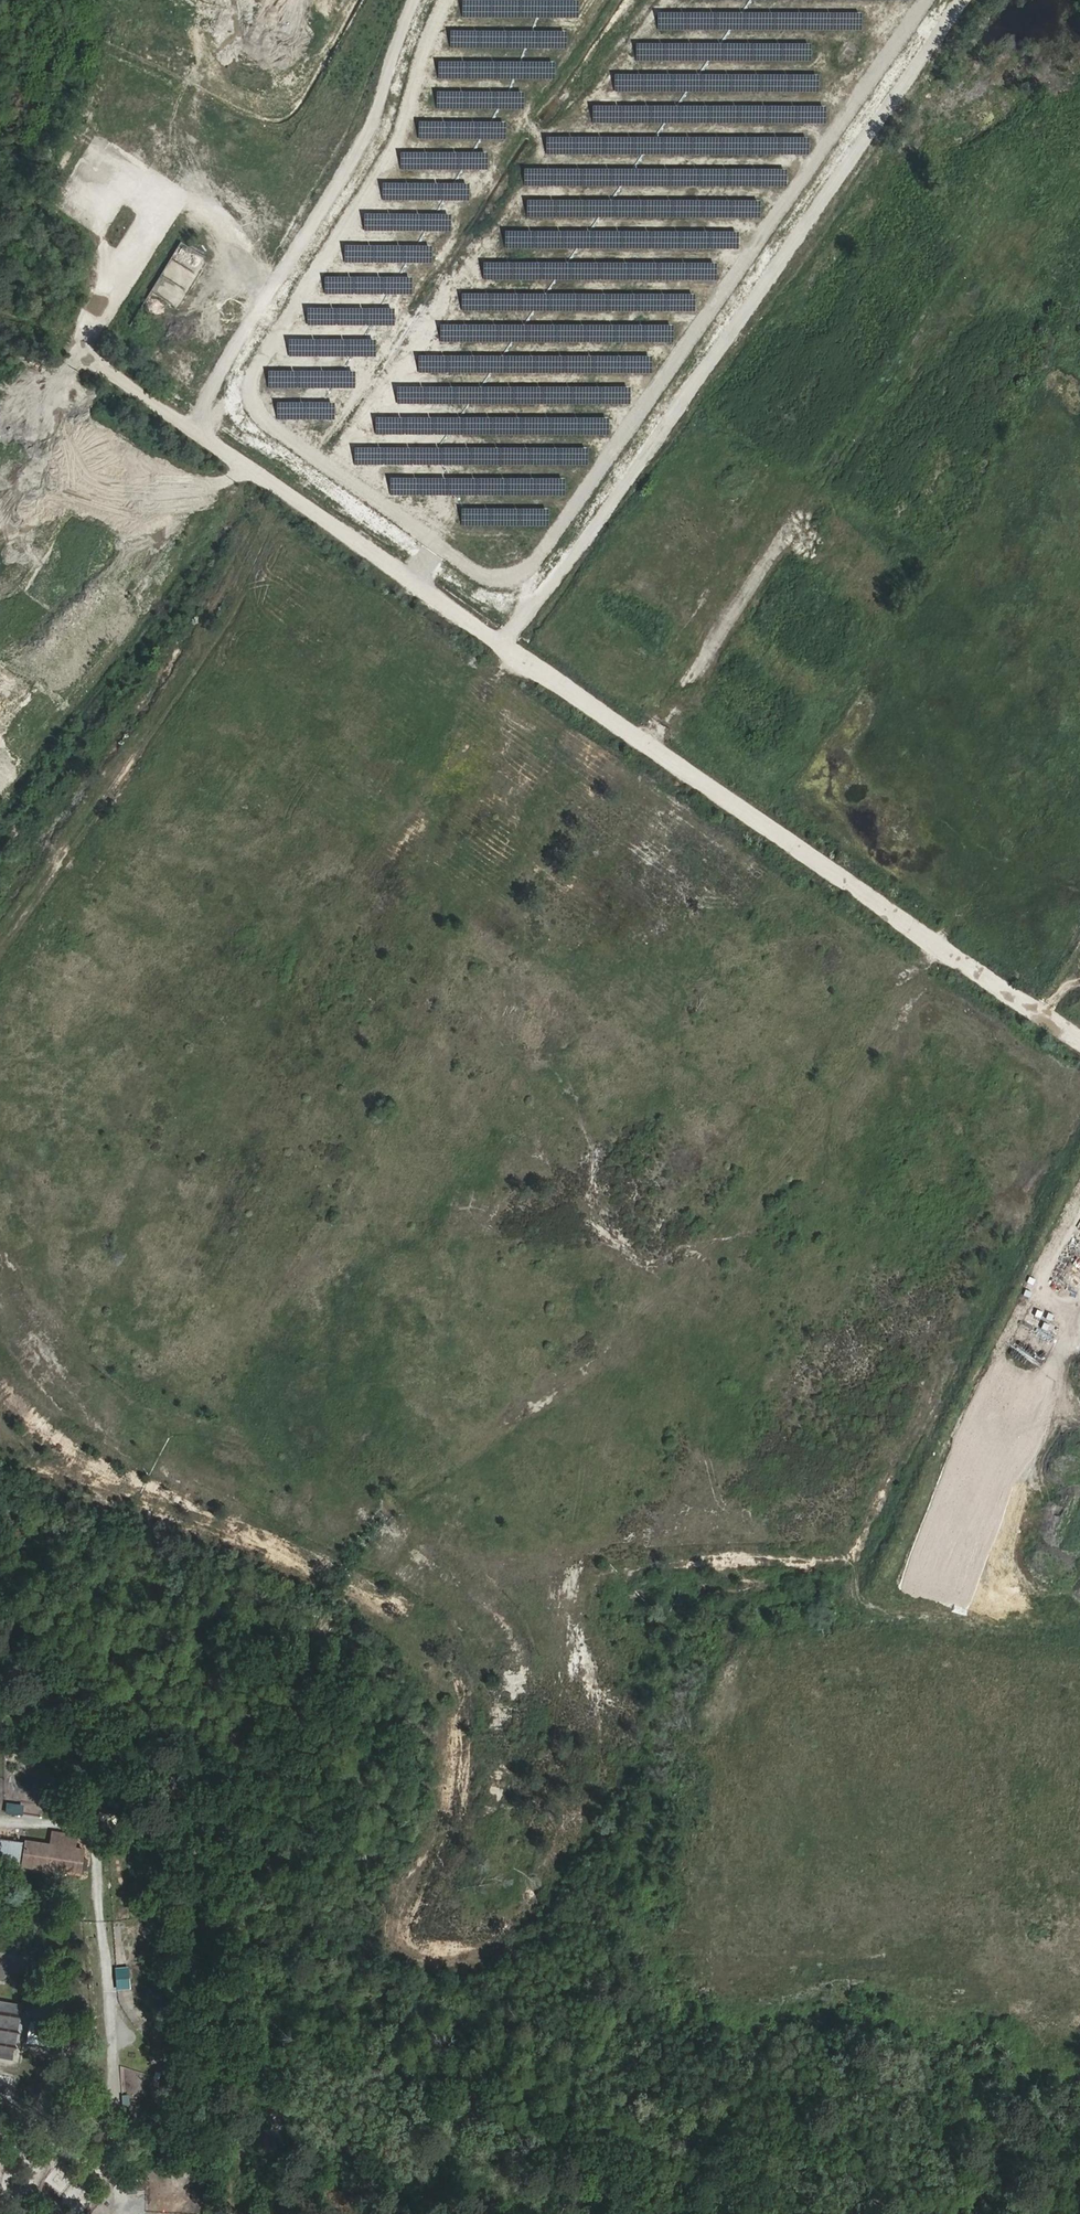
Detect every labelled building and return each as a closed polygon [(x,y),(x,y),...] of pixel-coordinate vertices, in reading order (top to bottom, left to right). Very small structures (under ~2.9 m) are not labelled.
[(889,1137),(881,1145),(889,1153),(898,1146),(889,1137)] [(809,1193),(819,1188),(813,1177),(803,1182),(809,1193)] [(0,1841),(0,1865),(45,1872),(49,1849),(40,1848),(42,1834),(19,1831),(17,1844),(0,1841)] [(116,1987),(127,1988),(128,1967),(116,1967),(116,1987)]
